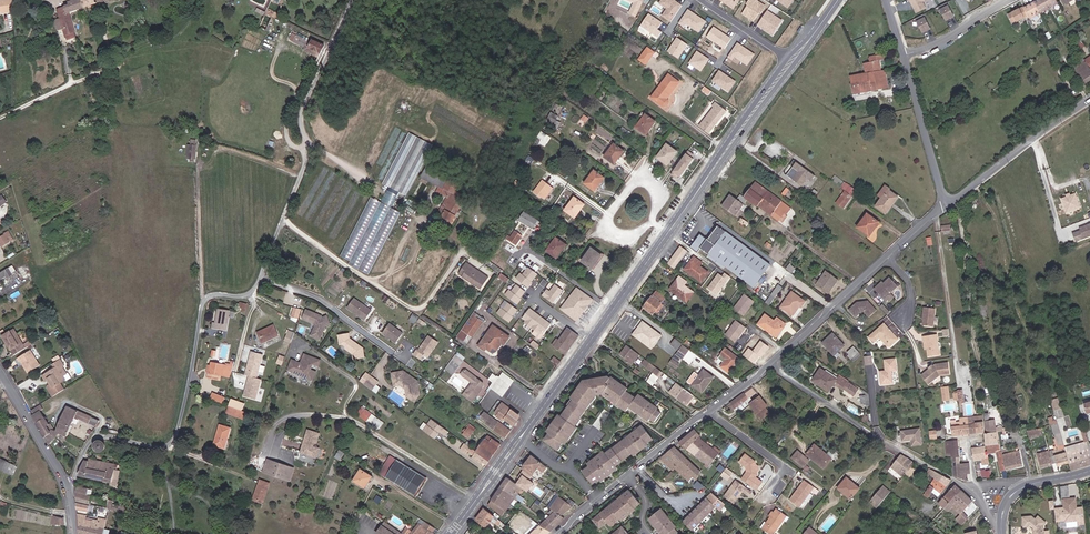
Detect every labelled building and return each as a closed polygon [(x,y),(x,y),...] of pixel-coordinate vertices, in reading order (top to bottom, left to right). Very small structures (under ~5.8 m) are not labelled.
[(83,0),(68,0),(69,5),(57,9),(65,36),(75,32),(69,12),(86,7),(83,0)] [(635,17),(642,0),(629,0),(634,2),(628,14),(635,17)] [(677,0),(661,0),(660,2),(668,8),(662,17),(670,22),(682,4),(677,0)] [(733,9),(739,0),(720,0),(733,9)] [(756,0),(748,0),(745,5),(747,6),(742,13),(753,20),(763,5),(756,0)] [(910,3),(912,2),(914,6),(913,8),(917,14),(926,10),(922,3),(928,0),(908,0),(910,3)] [(1046,10),(1059,3),(1057,0),(1038,0),(1024,7),(1028,15),(1043,6),(1046,10)] [(947,3),(939,8),(946,21),(954,17),(947,3)] [(281,15),(282,6),(279,5),(278,5),(275,11),(267,8),(259,27),(266,31),(268,26),(271,27),(272,24),(270,23),(272,18),(279,21),(281,15)] [(1028,15),(1030,18),(1046,10),(1043,6),(1028,15)] [(1019,7),(1007,14),(1012,22),(1016,21),(1016,22),(1024,18),(1019,7)] [(707,21),(688,8),(678,23),(684,26),(686,23),(700,32),(707,21)] [(756,25),(771,36),(782,20),(767,10),(756,25)] [(662,22),(649,13),(640,27),(653,35),(662,22)] [(924,15),(915,20),(923,34),(931,30),(924,15)] [(731,37),(714,26),(707,36),(723,48),(731,37)] [(297,35),(293,42),(304,48),(307,40),(297,35)] [(688,45),(676,37),(667,51),(679,59),(688,45)] [(310,48),(314,50),(320,53),(324,45),(312,40),(311,43),(309,42),(306,48),(309,50),(310,48)] [(735,55),(746,64),(753,54),(737,44),(728,57),(732,60),(735,55)] [(648,47),(638,59),(645,64),(654,53),(648,47)] [(710,59),(696,51),(688,64),(702,72),(710,59)] [(881,53),(875,54),(876,56),(869,57),(869,58),(870,62),(863,64),(866,73),(850,76),(853,94),(867,92),(867,93),(872,92),(871,91),(888,87),(885,70),(881,71),(880,61),(887,59),(886,52),(882,53),(882,54),(881,55),(881,53)] [(1089,78),(1089,68),(1089,56),(1077,64),(1082,70),(1084,69),(1089,78)] [(1089,80),(1089,78),(1084,69),(1082,70),(1077,64),(1073,67),(1084,84),(1089,80)] [(737,82),(719,70),(711,81),(729,93),(737,82)] [(669,74),(651,98),(663,106),(665,107),(667,106),(668,105),(668,104),(669,103),(669,102),(669,101),(668,100),(667,99),(679,82),(669,74)] [(699,127),(708,134),(726,111),(715,102),(712,107),(714,108),(699,127)] [(545,121),(557,127),(562,117),(550,111),(545,121)] [(642,112),(639,117),(642,119),(636,128),(646,135),(656,122),(642,112)] [(100,113),(90,119),(94,124),(103,118),(100,113)] [(623,127),(618,133),(625,137),(629,131),(623,127)] [(406,132),(384,184),(408,194),(430,142),(406,132)] [(196,140),(191,140),(190,152),(188,152),(187,158),(190,158),(190,162),(195,162),(195,158),(196,145),(196,140)] [(614,143),(604,157),(614,165),(624,151),(614,143)] [(667,144),(657,157),(667,165),(677,152),(667,144)] [(685,148),(671,173),(679,177),(693,153),(685,148)] [(811,182),(815,176),(796,162),(786,175),(801,186),(806,178),(811,182)] [(435,185),(442,171),(427,164),(420,178),(435,185)] [(595,170),(584,183),(595,191),(605,178),(595,170)] [(446,173),(442,171),(435,185),(438,187),(446,173)] [(461,180),(446,173),(438,187),(436,192),(446,197),(437,213),(441,216),(452,222),(461,206),(459,206),(463,197),(455,192),(461,180)] [(550,185),(543,180),(539,185),(540,186),(535,192),(541,197),(542,196),(545,198),(549,193),(546,190),(550,185)] [(755,181),(744,197),(747,200),(753,204),(757,207),(758,206),(777,220),(787,206),(768,191),(763,198),(760,195),(764,188),(755,181)] [(859,193),(848,185),(846,188),(844,187),(843,189),(851,195),(852,195),(856,198),(859,193)] [(888,189),(890,191),(891,189),(885,185),(877,195),(881,199),(888,189)] [(786,187),(781,194),(784,196),(789,190),(786,187)] [(768,191),(764,188),(760,195),(763,198),(768,191)] [(898,197),(890,191),(888,189),(881,199),(875,206),(886,214),(898,197)] [(852,196),(845,191),(835,203),(843,209),(852,196)] [(1077,207),(1073,192),(1058,197),(1063,212),(1077,207)] [(747,200),(739,195),(736,199),(730,194),(721,206),(735,216),(739,218),(743,212),(740,210),(747,200)] [(585,204),(574,197),(564,210),(575,218),(585,204)] [(791,208),(787,206),(777,220),(779,221),(780,221),(784,214),(786,215),(791,208)] [(545,224),(524,212),(519,220),(539,232),(540,233),(545,224)] [(867,214),(857,228),(869,236),(879,222),(867,214)] [(1079,226),(1082,237),(1089,235),(1089,223),(1079,226)] [(725,266),(741,278),(758,256),(718,225),(701,248),(717,260),(715,263),(723,269),(725,266)] [(510,236),(508,240),(516,245),(523,235),(515,230),(510,236)] [(2,244),(3,245),(13,239),(10,233),(2,237),(0,238),(0,246),(2,244)] [(556,237),(547,251),(557,258),(567,245),(556,237)] [(596,248),(593,246),(592,249),(591,248),(582,262),(592,269),(602,255),(594,250),(596,248)] [(675,269),(688,251),(681,246),(668,264),(675,269)] [(486,258),(478,252),(474,250),(471,255),(483,263),(486,258)] [(694,256),(688,264),(691,266),(687,271),(701,282),(709,272),(700,266),(702,262),(694,256)] [(758,256),(741,278),(754,288),(770,265),(758,256)] [(488,277),(467,262),(459,273),(480,288),(488,277)] [(12,274),(17,272),(15,269),(13,265),(8,268),(12,274)] [(28,276),(30,275),(28,267),(26,268),(24,269),(22,265),(15,269),(17,272),(18,271),(22,280),(29,276),(28,276)] [(539,274),(529,267),(523,274),(533,283),(539,274)] [(12,274),(8,268),(0,273),(0,279),(6,276),(7,278),(12,274)] [(815,278),(812,282),(816,284),(815,284),(828,294),(832,288),(830,287),(833,283),(835,284),(838,280),(825,271),(818,281),(815,278)] [(718,273),(709,287),(717,293),(729,276),(724,272),(721,276),(718,273)] [(521,273),(517,278),(529,288),(533,283),(523,274),(521,273)] [(676,286),(672,292),(687,302),(694,292),(684,285),(687,282),(679,276),(674,284),(676,286)] [(878,287),(877,285),(873,288),(883,299),(897,286),(889,277),(883,283),(878,287)] [(527,291),(517,284),(513,290),(522,298),(527,291)] [(553,304),(563,291),(555,284),(550,291),(546,288),(541,295),(553,304)] [(765,302),(769,305),(782,287),(778,284),(765,302)] [(596,300),(578,287),(561,310),(578,322),(596,300)] [(522,298),(510,289),(506,296),(518,305),(523,299),(522,298)] [(666,298),(657,291),(645,307),(654,314),(666,298)] [(806,301),(792,291),(787,298),(786,296),(784,299),(785,300),(780,307),(792,316),(799,306),(801,308),(806,301)] [(754,301),(745,295),(734,309),(743,315),(754,301)] [(372,312),(354,299),(347,309),(365,322),(372,312)] [(848,310),(853,316),(857,313),(863,311),(868,317),(876,310),(867,300),(857,303),(848,310)] [(509,302),(504,307),(514,316),(520,310),(509,302)] [(980,304),(979,315),(987,316),(988,305),(980,304)] [(890,313),(883,305),(880,307),(888,315),(890,313)] [(501,307),(497,312),(511,324),(515,318),(501,307)] [(231,310),(219,308),(218,317),(219,317),(218,323),(214,322),(214,328),(228,330),(231,310)] [(529,308),(521,318),(545,336),(552,325),(529,308)] [(922,326),(932,327),(933,308),(922,308),(921,317),(923,317),(923,320),(922,320),(922,326)] [(315,329),(312,334),(317,336),(315,340),(320,342),(325,328),(330,326),(325,318),(324,319),(321,321),(318,319),(318,317),(305,312),(302,321),(313,326),(315,329)] [(765,314),(758,324),(773,335),(778,330),(780,332),(786,324),(777,318),(775,321),(765,314)] [(469,334),(472,337),(481,324),(483,326),(485,324),(481,320),(479,323),(475,320),(477,318),(476,317),(474,319),(471,317),(462,329),(459,333),(466,338),(469,334)] [(735,342),(746,327),(737,321),(726,335),(735,342)] [(661,336),(644,323),(635,335),(652,348),(661,336)] [(898,339),(884,323),(868,338),(877,348),(883,342),(888,347),(889,348),(898,339)] [(279,334),(275,325),(258,332),(262,342),(279,334)] [(403,335),(389,325),(382,335),(396,345),(403,335)] [(488,334),(479,346),(485,350),(487,347),(491,350),(492,351),(493,351),(494,351),(495,351),(496,350),(502,342),(504,344),(509,337),(506,335),(507,334),(504,332),(503,334),(493,326),(489,332),(487,331),(486,333),(488,334)] [(552,345),(565,355),(578,336),(567,327),(558,339),(557,338),(552,345)] [(12,328),(10,330),(22,350),(30,344),(27,340),(22,343),(12,328)] [(22,350),(10,330),(1,336),(13,355),(22,350)] [(466,338),(459,333),(457,337),(464,341),(466,338)] [(833,333),(827,339),(829,341),(824,346),(837,358),(840,355),(838,352),(844,346),(833,333)] [(350,341),(349,335),(338,337),(340,347),(343,346),(345,348),(346,351),(353,356),(353,361),(364,359),(362,350),(350,341)] [(928,357),(939,355),(939,349),(937,348),(937,343),(938,342),(937,335),(923,336),(923,341),(925,341),(928,357)] [(427,359),(438,344),(429,338),(418,352),(417,351),(413,357),(419,361),(423,356),(427,359)] [(678,350),(683,344),(678,340),(674,347),(678,350)] [(751,354),(751,355),(757,359),(759,356),(760,354),(762,356),(769,347),(761,341),(751,354)] [(213,349),(212,356),(228,358),(230,343),(219,342),(218,349),(213,349)] [(632,365),(640,354),(639,353),(628,345),(621,354),(628,359),(626,360),(632,365)] [(683,346),(676,355),(682,360),(689,351),(683,346)] [(852,358),(858,353),(859,352),(853,347),(847,353),(849,355),(847,356),(851,360),(852,358)] [(741,361),(726,349),(721,355),(727,359),(721,366),(729,373),(736,364),(738,366),(741,361)] [(22,363),(24,367),(28,372),(39,364),(30,350),(16,358),(19,362),(20,361),(22,363)] [(265,355),(253,351),(246,374),(251,375),(258,378),(265,355)] [(861,356),(858,353),(852,358),(855,361),(861,356)] [(321,360),(305,354),(302,363),(293,360),(289,370),(314,380),(321,360)] [(757,359),(751,355),(748,358),(755,364),(758,360),(757,359)] [(864,357),(865,365),(873,364),(871,356),(864,357)] [(551,361),(557,366),(560,362),(554,357),(551,361)] [(47,386),(52,395),(64,388),(60,382),(65,379),(62,375),(66,373),(61,366),(63,365),(60,358),(52,364),(54,368),(42,375),(45,380),(46,379),(48,378),(50,382),(48,383),(47,384),(47,386)] [(880,370),(881,384),(893,383),(892,372),(898,371),(896,358),(883,359),(884,370),(880,370)] [(643,363),(652,371),(655,366),(646,359),(643,363)] [(679,364),(672,359),(669,363),(676,368),(679,364)] [(450,366),(456,370),(460,365),(454,360),(450,366)] [(213,362),(211,372),(222,375),(224,364),(213,362)] [(939,376),(949,374),(948,363),(934,365),(921,375),(928,384),(939,376)] [(456,370),(450,366),(447,370),(453,374),(456,370)] [(654,372),(659,376),(663,372),(657,368),(654,372)] [(834,385),(837,380),(820,368),(812,381),(829,392),(834,385)] [(708,386),(714,378),(704,370),(699,376),(695,372),(688,382),(700,391),(705,384),(708,386)] [(417,383),(403,373),(391,375),(393,386),(400,385),(407,390),(407,393),(409,394),(407,396),(416,402),(419,397),(417,383)] [(258,378),(251,375),(245,395),(257,399),(262,379),(258,378)] [(849,381),(840,375),(837,380),(834,385),(842,390),(843,389),(848,382),(849,381)] [(363,386),(369,378),(366,376),(360,384),(363,386)] [(593,379),(586,381),(580,389),(579,388),(572,398),(574,399),(563,416),(561,415),(559,418),(558,417),(555,421),(557,421),(553,426),(552,425),(550,429),(551,430),(549,433),(550,434),(545,441),(558,450),(561,446),(567,439),(569,440),(578,428),(576,426),(577,424),(577,423),(580,419),(592,403),(591,402),(596,395),(604,394),(611,399),(610,400),(627,411),(630,407),(639,414),(644,418),(645,417),(649,421),(651,419),(656,423),(662,413),(657,410),(658,409),(643,398),(643,397),(639,394),(636,398),(626,391),(629,388),(614,378),(613,379),(608,376),(601,378),(602,378),(602,379),(598,380),(598,379),(593,380),(593,379)] [(652,376),(647,381),(650,384),(653,386),(658,380),(652,376)] [(371,392),(377,384),(369,378),(363,386),(371,392)] [(510,387),(500,379),(492,389),(503,396),(510,387)] [(772,380),(765,390),(782,401),(788,392),(772,380)] [(474,381),(464,395),(473,402),(484,388),(474,381)] [(858,389),(848,382),(843,389),(854,396),(858,389)] [(686,405),(693,396),(677,383),(670,392),(686,405)] [(214,391),(212,398),(225,402),(229,391),(219,388),(218,392),(214,391)] [(752,389),(745,395),(748,399),(755,394),(752,389)] [(745,395),(744,393),(730,403),(735,409),(748,399),(745,395)] [(870,406),(868,395),(860,396),(861,404),(865,404),(866,407),(870,406)] [(236,407),(238,400),(232,398),(229,405),(236,407)] [(1059,398),(1051,400),(1055,410),(1062,408),(1059,398)] [(748,399),(735,409),(738,414),(752,403),(748,399)] [(767,409),(761,401),(759,399),(749,407),(761,423),(769,417),(764,411),(767,409)] [(245,403),(238,400),(236,407),(242,410),(245,403)] [(495,413),(497,415),(504,405),(502,403),(495,413)] [(40,404),(29,411),(48,444),(60,433),(67,436),(76,417),(96,426),(100,420),(68,406),(66,410),(63,409),(60,414),(63,416),(57,430),(55,430),(52,425),(50,426),(40,409),(43,408),(40,404)] [(242,410),(236,407),(229,405),(226,412),(240,417),(242,410)] [(358,413),(380,429),(386,421),(364,405),(358,413)] [(503,419),(514,426),(520,418),(519,416),(504,405),(497,415),(499,416),(498,418),(501,420),(503,419)] [(505,439),(510,431),(485,412),(481,418),(487,422),(485,424),(505,439)] [(985,432),(983,416),(975,417),(976,433),(985,432)] [(976,433),(975,417),(968,418),(969,434),(976,433)] [(448,431),(431,418),(423,430),(434,438),(439,431),(444,435),(448,431)] [(955,421),(950,421),(952,436),(969,434),(968,418),(959,419),(960,422),(956,423),(955,421)] [(999,444),(996,432),(994,420),(985,421),(987,433),(985,433),(986,445),(987,445),(999,444)] [(898,440),(907,439),(920,437),(918,422),(896,425),(898,440)] [(1065,447),(1061,434),(1058,423),(1051,425),(1056,439),(1059,449),(1065,447)] [(467,429),(465,427),(463,430),(465,432),(463,434),(469,438),(477,428),(470,424),(467,429)] [(232,428),(222,425),(216,445),(226,448),(232,428)] [(600,455),(588,464),(590,466),(588,468),(583,472),(593,485),(600,480),(601,481),(604,479),(604,480),(608,478),(607,477),(611,473),(612,474),(615,471),(615,470),(617,469),(616,467),(632,455),(634,457),(641,451),(640,450),(642,447),(644,449),(648,446),(647,444),(653,440),(642,426),(634,432),(635,433),(632,435),(631,434),(613,448),(613,449),(609,452),(609,451),(602,457),(600,455)] [(316,445),(319,433),(308,429),(301,452),(316,457),(319,448),(318,448),(318,446),(317,445),(316,445)] [(700,435),(695,430),(679,443),(708,466),(718,454),(708,445),(710,443),(707,441),(705,442),(699,437),(700,435)] [(489,460),(501,445),(487,435),(476,451),(489,460)] [(921,443),(920,437),(907,439),(907,445),(921,443)] [(952,463),(953,476),(968,482),(967,473),(960,473),(960,464),(958,441),(946,442),(948,463),(952,463)] [(1066,451),(1088,444),(1087,441),(1084,442),(1065,447),(1066,451)] [(96,443),(94,444),(93,446),(93,448),(94,450),(95,451),(97,452),(99,452),(100,451),(102,450),(103,449),(103,447),(102,445),(101,443),(99,443),(98,442),(96,443)] [(467,451),(470,447),(464,442),(460,449),(467,451)] [(824,452),(814,443),(806,453),(823,467),(830,459),(823,453),(824,452)] [(1002,454),(1000,443),(999,444),(987,445),(988,453),(998,452),(999,460),(998,460),(1001,471),(1003,478),(1007,477),(1006,471),(1002,454)] [(1089,464),(1089,453),(1088,444),(1066,451),(1068,460),(1071,470),(1089,464)] [(986,458),(985,452),(985,446),(972,448),(974,461),(982,460),(983,465),(989,464),(988,458),(986,458)] [(486,465),(489,460),(476,451),(470,447),(467,451),(473,455),(483,462),(486,465)] [(685,457),(674,447),(660,459),(673,471),(676,469),(685,457)] [(1065,447),(1059,449),(1055,450),(1053,451),(1057,464),(1068,460),(1066,451),(1065,447)] [(345,453),(339,449),(334,457),(340,461),(345,453)] [(800,452),(797,450),(791,457),(794,460),(800,452)] [(1019,450),(1002,454),(1006,471),(1023,466),(1019,450)] [(1049,452),(1049,450),(1037,454),(1041,469),(1053,465),(1049,452)] [(806,463),(809,459),(800,452),(794,460),(797,462),(800,458),(806,463)] [(381,473),(387,476),(396,457),(391,454),(381,473)] [(908,458),(901,454),(890,467),(903,477),(914,463),(910,459),(908,458)] [(483,462),(473,455),(472,457),(481,464),(483,462)] [(544,465),(531,455),(521,468),(534,478),(535,479),(540,472),(539,471),(544,465)] [(742,480),(757,490),(763,483),(756,477),(758,475),(757,471),(758,470),(757,465),(756,464),(755,462),(745,455),(739,463),(743,466),(744,464),(747,467),(749,472),(746,476),(745,475),(742,480)] [(116,487),(119,471),(117,470),(118,465),(111,463),(111,461),(109,461),(108,463),(90,459),(88,457),(87,461),(84,460),(83,464),(79,475),(110,482),(109,485),(116,487)] [(696,480),(700,472),(685,457),(676,469),(689,481),(692,476),(696,480)] [(15,464),(2,458),(0,462),(0,469),(10,473),(15,464)] [(270,474),(275,461),(267,458),(262,471),(270,474)] [(803,467),(806,463),(800,458),(797,462),(803,467)] [(398,460),(386,478),(411,494),(422,475),(398,460)] [(285,465),(275,461),(270,474),(281,478),(285,465)] [(960,473),(967,473),(970,473),(969,464),(960,464),(960,473)] [(293,468),(285,465),(281,478),(288,481),(293,468)] [(946,486),(951,479),(926,467),(924,471),(927,472),(926,474),(935,479),(946,486)] [(733,473),(726,468),(724,472),(730,477),(733,473)] [(371,477),(360,469),(352,481),(364,489),(371,477)] [(411,494),(415,496),(427,478),(422,475),(411,494)] [(515,476),(512,480),(523,488),(527,482),(522,478),(520,480),(515,476)] [(512,480),(508,477),(501,487),(516,498),(523,488),(512,480)] [(859,488),(846,477),(838,487),(851,498),(859,488)] [(260,479),(256,489),(257,490),(254,498),(261,501),(268,483),(260,479)] [(815,486),(805,479),(799,488),(799,490),(798,492),(797,491),(791,499),(800,506),(815,486)] [(935,479),(923,493),(927,495),(933,487),(940,493),(946,486),(935,479)] [(699,490),(705,486),(699,482),(696,487),(699,490)] [(752,492),(739,483),(738,485),(732,486),(724,496),(734,503),(742,491),(749,496),(752,492)] [(106,509),(107,500),(91,496),(86,495),(88,488),(77,485),(76,493),(76,502),(90,506),(102,509),(106,509)] [(945,508),(949,504),(961,491),(955,485),(939,502),(945,508)] [(1070,497),(1069,486),(1061,487),(1062,498),(1070,497)] [(516,498),(501,487),(497,492),(512,504),(516,498)] [(887,497),(890,493),(883,487),(880,491),(887,497)] [(617,499),(591,520),(598,528),(605,522),(608,526),(618,519),(620,521),(627,516),(626,514),(629,512),(630,514),(634,510),(633,509),(639,504),(628,490),(620,497),(621,498),(618,500),(617,499)] [(881,504),(887,497),(880,491),(874,498),(881,504)] [(962,512),(972,502),(961,491),(949,504),(960,514),(962,512)] [(512,504),(497,492),(492,500),(507,511),(512,504)] [(716,507),(720,511),(726,504),(712,493),(684,522),(693,531),(716,507)] [(562,516),(573,507),(566,502),(559,497),(558,496),(555,494),(554,496),(557,499),(551,508),(553,510),(562,516)] [(881,504),(874,498),(871,503),(878,508),(881,504)] [(1078,525),(1085,524),(1083,508),(1076,508),(1075,498),(1064,499),(1064,508),(1055,509),(1056,521),(1065,520),(1066,522),(1078,521),(1078,525)] [(566,502),(573,507),(575,504),(569,499),(566,502)] [(507,511),(492,500),(488,505),(504,515),(507,511)] [(90,506),(76,502),(77,511),(88,513),(90,506)] [(777,507),(774,511),(773,510),(769,515),(771,516),(766,523),(765,521),(760,527),(769,533),(773,533),(787,515),(777,507)] [(495,517),(485,509),(484,508),(476,520),(486,528),(495,517)] [(677,533),(674,528),(675,527),(663,513),(664,512),(661,508),(648,518),(655,527),(656,527),(662,533),(675,533),(677,533)] [(555,527),(565,518),(562,516),(553,510),(552,512),(554,514),(546,521),(555,527)] [(956,519),(962,525),(969,518),(962,512),(960,514),(956,519)] [(105,525),(85,520),(86,516),(77,514),(78,533),(103,533),(105,525)] [(51,525),(64,525),(64,519),(53,516),(51,525)] [(1043,526),(1045,523),(1041,519),(1038,522),(1035,519),(1032,516),(1025,517),(1026,527),(1029,527),(1031,525),(1033,527),(1033,533),(1043,533),(1043,526)] [(403,533),(386,521),(377,533),(378,533),(404,533),(403,533)] [(550,532),(555,527),(546,521),(543,524),(541,522),(539,524),(541,525),(550,532)] [(426,523),(423,526),(421,524),(414,532),(416,533),(431,533),(432,533),(432,532),(435,528),(426,523)] [(550,532),(541,525),(532,533),(548,533),(550,532)]
